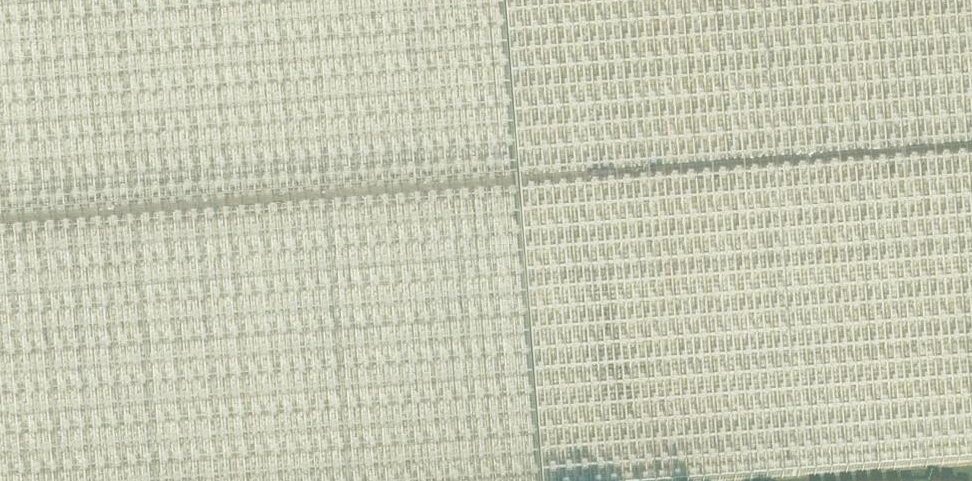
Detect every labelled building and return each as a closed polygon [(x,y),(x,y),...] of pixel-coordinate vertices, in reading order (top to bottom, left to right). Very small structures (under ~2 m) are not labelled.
[(971,462),(971,0),(0,0),(0,480),(731,480),(971,462)]
